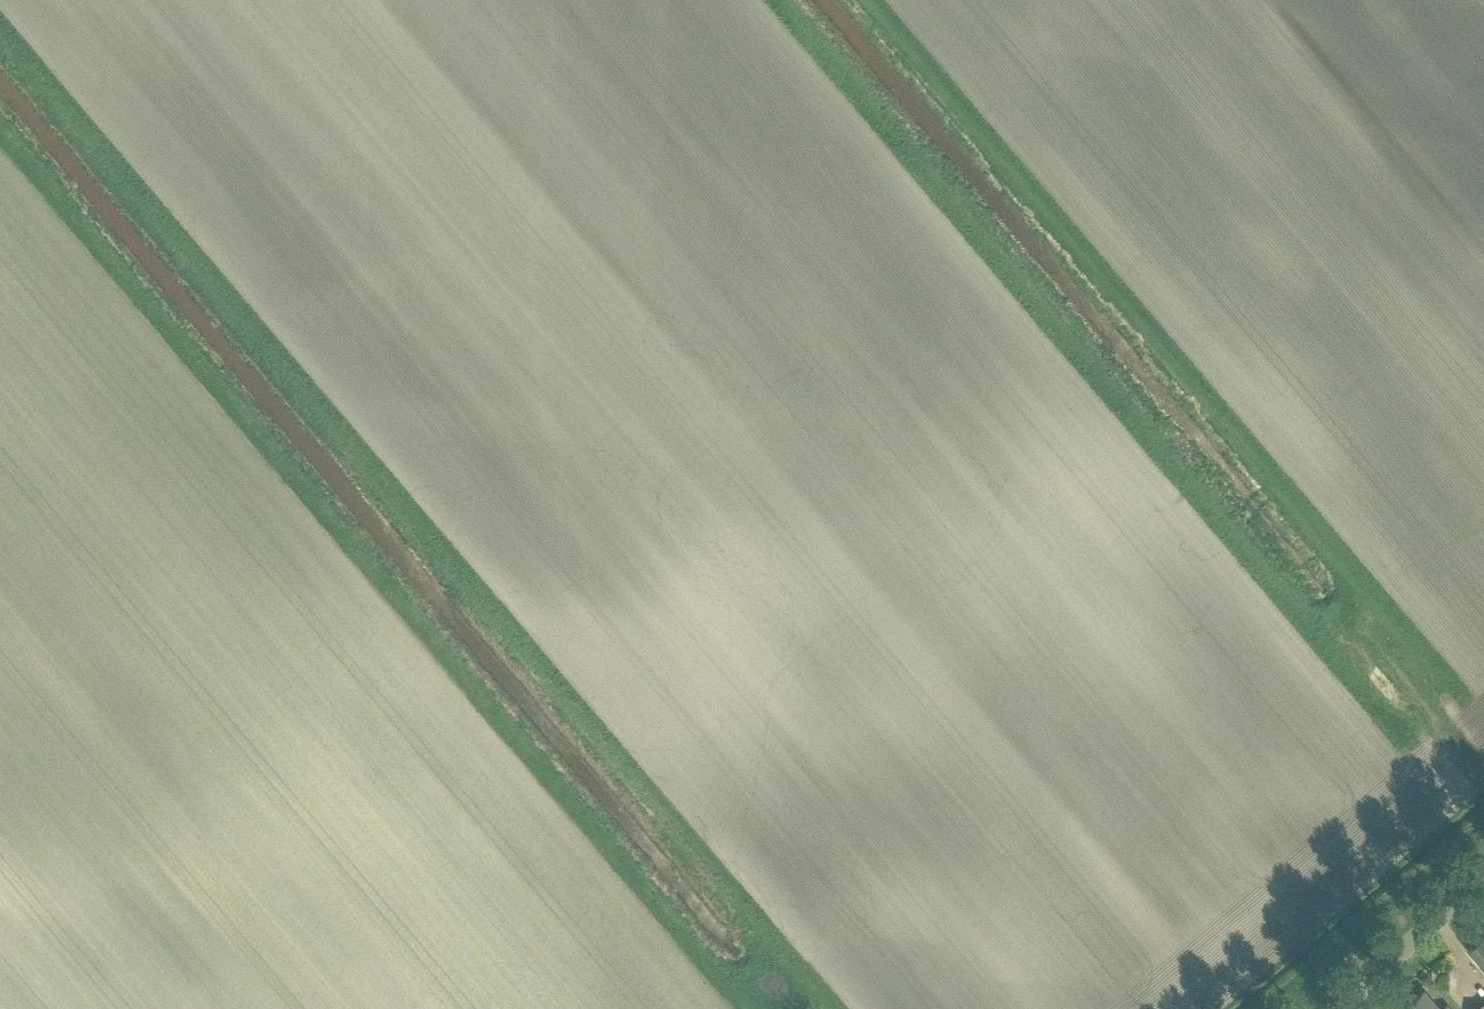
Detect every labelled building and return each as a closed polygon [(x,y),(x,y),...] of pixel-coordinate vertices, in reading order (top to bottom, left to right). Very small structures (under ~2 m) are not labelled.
[(1467,946),(1483,966),(1483,932),(1467,946)] [(1448,1002),(1442,1007),(1424,986),(1405,1003),(1410,1008),(1454,1008),(1448,1002)]
